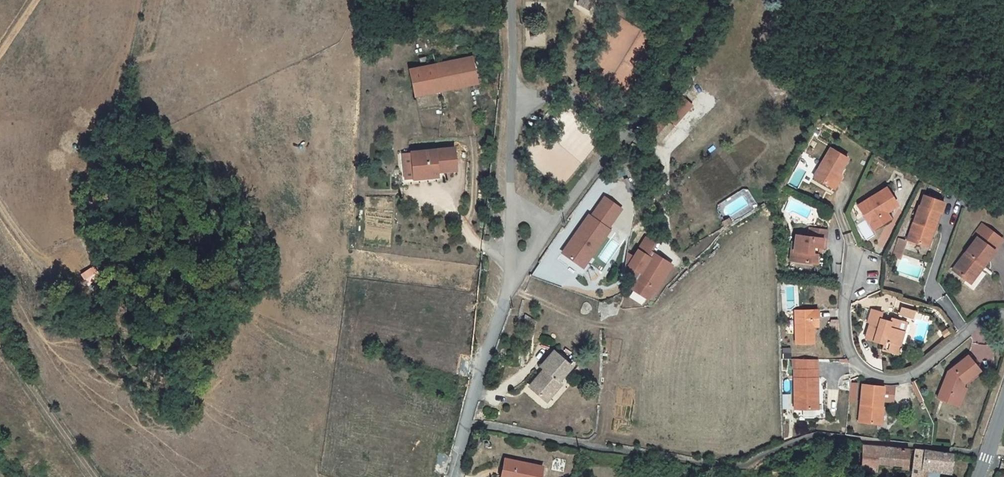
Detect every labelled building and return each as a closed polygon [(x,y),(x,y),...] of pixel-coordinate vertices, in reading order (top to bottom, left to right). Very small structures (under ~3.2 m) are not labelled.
[(604,0),(591,0),(585,13),(596,18),(605,0),(604,0)] [(545,59),(534,58),(533,65),(544,66),(545,59)] [(405,76),(411,102),(472,89),(467,63),(405,76)] [(679,111),(672,106),(658,127),(664,132),(679,111)] [(653,128),(643,140),(653,147),(662,135),(653,128)] [(653,147),(643,140),(641,144),(650,151),(653,147)] [(443,183),(442,171),(453,170),(450,149),(394,155),(398,188),(443,183)] [(830,190),(838,177),(847,161),(830,151),(813,180),(830,190)] [(842,179),(838,177),(830,190),(834,192),(842,179)] [(647,190),(638,190),(637,206),(646,206),(647,190)] [(870,232),(887,224),(884,216),(894,211),(885,192),(857,207),(870,232)] [(605,195),(566,253),(587,267),(626,210),(605,195)] [(930,232),(933,233),(939,216),(940,217),(944,206),(923,198),(920,209),(917,208),(905,243),(924,250),(930,232)] [(810,249),(818,250),(823,250),(826,232),(809,230),(807,239),(794,237),(793,244),(791,254),(795,254),(794,264),(813,266),(815,256),(810,255),(810,249)] [(966,284),(980,269),(983,271),(996,257),(1003,249),(1003,246),(987,230),(978,241),(980,243),(953,273),(966,284)] [(927,251),(933,233),(930,232),(924,250),(927,251)] [(624,255),(621,279),(633,280),(635,281),(629,290),(645,301),(650,292),(652,293),(669,268),(647,254),(652,246),(644,241),(632,259),(624,255)] [(900,247),(901,244),(898,243),(891,261),(896,263),(902,247),(900,247)] [(791,254),(793,244),(789,244),(786,263),(794,264),(795,254),(791,254)] [(93,268),(83,275),(88,283),(98,276),(93,268)] [(966,284),(969,287),(983,271),(980,269),(966,284)] [(914,318),(916,309),(901,307),(900,316),(914,318)] [(809,323),(814,323),(815,311),(792,311),(792,345),(809,344),(810,329),(809,323)] [(892,345),(897,347),(901,333),(895,332),(898,322),(888,319),(887,323),(877,320),(879,315),(869,313),(865,325),(868,326),(864,340),(880,345),(879,351),(889,354),(892,345)] [(570,374),(553,357),(544,368),(546,370),(543,374),(547,378),(543,382),(541,381),(529,393),(544,407),(560,390),(558,388),(570,374)] [(977,374),(965,359),(944,375),(934,402),(950,408),(953,399),(957,400),(960,391),(962,386),(977,374)] [(793,361),(794,373),(811,372),(811,361),(793,361)] [(811,372),(794,373),(791,373),(792,411),(793,411),(793,420),(822,420),(822,411),(811,411),(811,388),(814,388),(813,372),(811,372)] [(855,424),(875,427),(877,408),(879,408),(880,390),(859,387),(855,424)] [(964,393),(960,391),(957,400),(953,399),(950,408),(958,411),(964,393)] [(910,450),(863,447),(862,472),(879,473),(880,464),(900,465),(900,468),(909,468),(910,450)] [(952,455),(916,450),(913,476),(928,476),(929,471),(950,473),(952,455)] [(542,473),(503,467),(501,476),(541,476),(542,473)]
